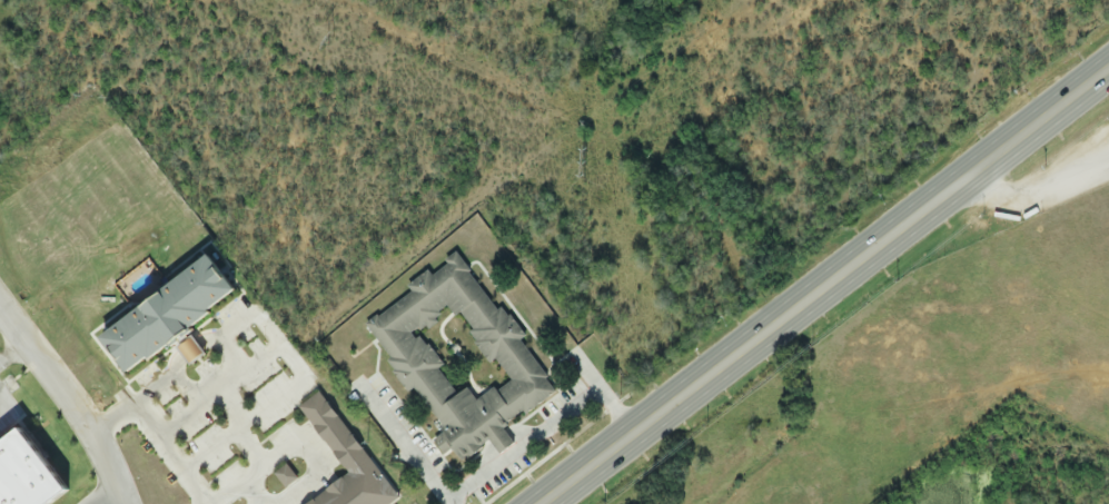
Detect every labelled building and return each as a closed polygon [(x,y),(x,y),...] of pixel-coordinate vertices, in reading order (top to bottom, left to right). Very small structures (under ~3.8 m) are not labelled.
[(365,324),(408,394),(416,389),(443,434),(433,445),(442,458),(454,451),(462,464),(493,446),(495,450),(502,456),(516,447),(504,427),(557,396),(522,339),(523,338),(514,324),(487,300),(459,253),(450,259),(437,273),(432,276),(429,273),(406,287),(411,296),(365,324)] [(195,257),(222,294),(115,377),(87,340),(195,257)] [(192,367),(207,356),(194,339),(179,350),(192,367)] [(313,503),(401,503),(322,392),(300,407),(350,478),(313,503)] [(72,490),(54,503),(0,503),(0,446),(24,427),(72,490)] [(297,479),(285,466),(275,475),(287,488),(297,479)]
